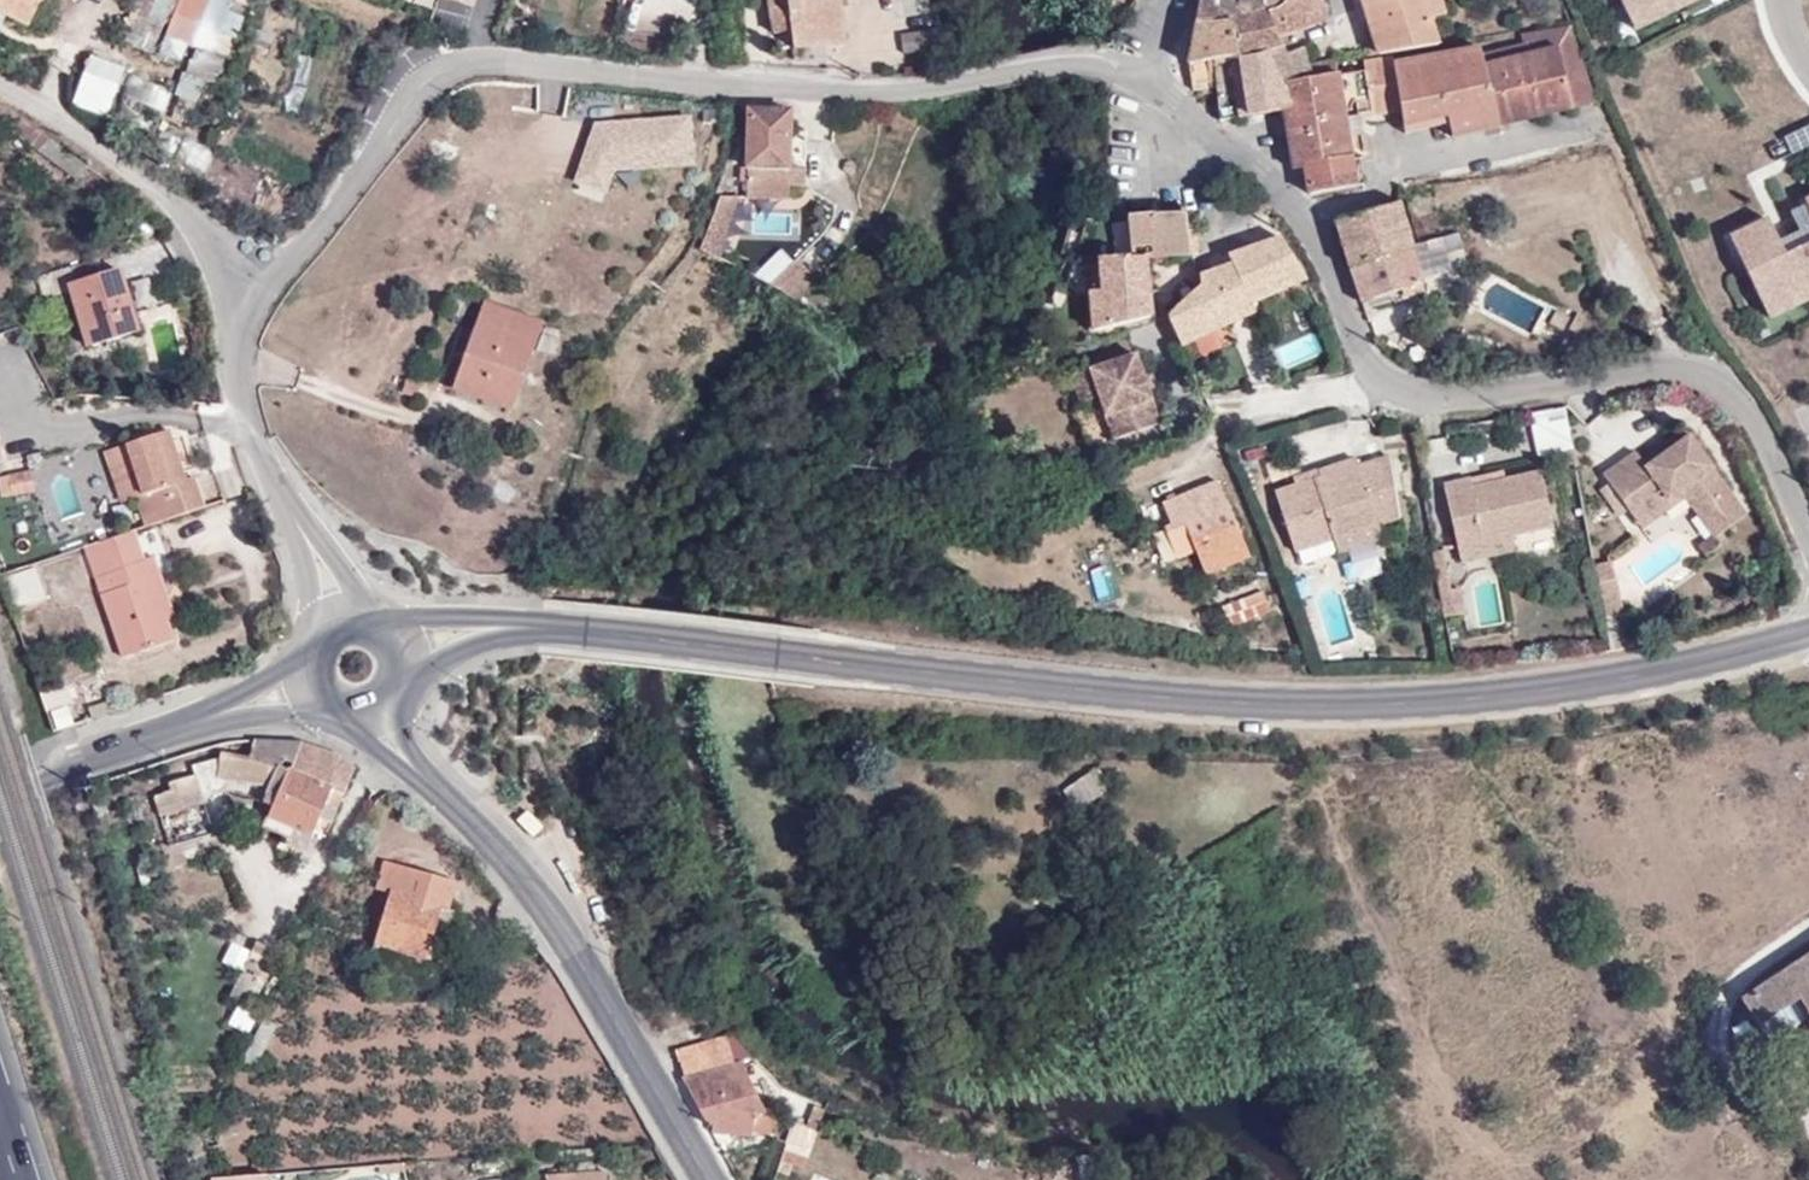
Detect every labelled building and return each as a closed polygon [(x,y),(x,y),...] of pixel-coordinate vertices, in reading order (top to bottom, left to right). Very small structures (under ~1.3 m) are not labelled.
[(28,28),(42,0),(0,0),(0,13),(28,28)] [(137,0),(129,19),(145,25),(150,13),(152,6),(137,0)] [(152,6),(150,13),(166,19),(172,22),(180,0),(155,0),(152,6)] [(172,22),(167,35),(192,44),(208,0),(180,0),(172,22)] [(232,0),(229,0),(225,12),(238,17),(242,4),(232,0)] [(477,22),(484,0),(406,0),(477,22)] [(773,37),(791,34),(793,50),(845,43),(838,0),(767,0),(773,37)] [(1198,24),(1234,23),(1272,16),(1268,0),(1203,0),(1198,24)] [(1272,16),(1280,38),(1292,33),(1326,22),(1320,0),(1268,0),(1272,16)] [(1426,0),(1363,0),(1372,29),(1382,57),(1393,55),(1441,46),(1433,21),(1426,0)] [(1442,0),(1426,0),(1433,21),(1447,16),(1442,0)] [(1627,15),(1657,0),(1620,0),(1627,15)] [(1634,28),(1691,0),(1657,0),(1627,15),(1634,28)] [(136,46),(148,52),(152,53),(166,19),(150,13),(145,25),(136,46)] [(1271,56),(1286,85),(1314,80),(1314,78),(1309,63),(1305,50),(1298,52),(1287,56),(1280,38),(1272,16),(1234,23),(1240,62),(1271,56)] [(1194,92),(1217,88),(1216,63),(1240,62),(1234,23),(1198,24),(1190,66),(1194,92)] [(1550,117),(1598,104),(1571,27),(1522,37),(1524,47),(1482,55),(1480,47),(1395,63),(1402,109),(1405,128),(1448,117),(1450,125),(1452,133),(1481,126),(1483,134),(1501,129),(1499,121),(1548,109),(1550,117)] [(945,41),(943,29),(905,36),(903,36),(906,55),(946,48),(945,41)] [(1371,55),(1372,58),(1382,57),(1372,29),(1364,32),(1371,55)] [(1298,52),(1292,33),(1280,38),(1287,56),(1298,52)] [(136,46),(128,64),(140,71),(148,52),(136,46)] [(1369,68),(1395,63),(1393,55),(1382,57),(1372,58),(1371,55),(1367,56),(1369,68)] [(1221,123),(1283,110),(1285,109),(1286,85),(1271,56),(1240,62),(1216,63),(1217,88),(1221,123)] [(1314,78),(1342,73),(1338,57),(1309,63),(1314,78)] [(112,123),(128,72),(91,60),(75,111),(112,123)] [(1402,109),(1395,63),(1369,68),(1342,73),(1314,78),(1314,80),(1286,85),(1285,109),(1283,110),(1293,171),(1304,170),(1308,196),(1360,185),(1356,160),(1352,139),(1348,119),(1360,117),(1402,109)] [(147,85),(134,109),(155,121),(169,97),(147,85)] [(85,165),(0,105),(0,125),(75,179),(85,165)] [(791,110),(744,108),(742,166),(746,166),(745,197),(782,197),(782,186),(801,186),(801,171),(789,171),(789,168),(791,110)] [(1501,129),(1550,117),(1548,109),(1499,121),(1501,129)] [(737,133),(739,113),(728,112),(727,133),(737,133)] [(605,141),(585,142),(572,180),(601,191),(608,169),(689,163),(685,117),(604,123),(605,141)] [(1363,137),(1360,117),(1348,119),(1352,139),(1363,137)] [(1405,128),(1407,136),(1450,125),(1448,117),(1405,128)] [(605,141),(604,123),(592,124),(585,142),(605,141)] [(1785,137),(1793,153),(1808,146),(1808,125),(1785,137)] [(1454,141),(1483,134),(1481,126),(1452,133),(1454,141)] [(1363,137),(1352,139),(1356,160),(1367,158),(1363,137)] [(706,233),(715,236),(709,251),(716,255),(738,198),(719,199),(706,233)] [(1400,205),(1338,223),(1362,303),(1393,294),(1396,303),(1426,294),(1400,205)] [(1782,243),(1787,254),(1808,244),(1808,207),(1794,214),(1803,233),(1782,243)] [(1129,219),(1133,258),(1147,257),(1147,260),(1191,257),(1188,232),(1186,214),(1129,219)] [(1787,254),(1782,243),(1770,219),(1732,237),(1764,303),(1808,281),(1808,244),(1787,254)] [(1199,231),(1188,232),(1191,257),(1201,256),(1199,231)] [(1230,259),(1233,266),(1252,307),(1308,281),(1283,240),(1230,259)] [(1133,258),(1099,259),(1106,331),(1153,317),(1147,260),(1147,257),(1133,258)] [(71,292),(68,284),(97,276),(92,261),(37,278),(43,300),(71,292)] [(814,281),(794,261),(769,286),(794,301),(814,281)] [(1181,314),(1173,318),(1184,348),(1255,315),(1252,307),(1233,266),(1204,274),(1207,287),(1199,294),(1198,296),(1181,314)] [(137,332),(118,269),(97,276),(68,284),(71,292),(87,347),(137,332)] [(1764,303),(1771,317),(1808,298),(1808,281),(1764,303)] [(1198,296),(1199,294),(1190,300),(1178,310),(1173,318),(1181,314),(1198,296)] [(454,388),(508,407),(538,323),(483,304),(454,388)] [(1564,323),(1551,317),(1544,329),(1557,336),(1564,323)] [(1161,425),(1151,393),(1145,377),(1138,355),(1073,376),(1082,404),(1102,398),(1115,440),(1161,425)] [(1145,377),(1151,393),(1158,390),(1153,374),(1145,377)] [(420,384),(406,379),(402,393),(415,397),(420,384)] [(1543,457),(1577,450),(1569,409),(1534,414),(1543,457)] [(1631,511),(1641,525),(1689,489),(1704,513),(1713,506),(1731,492),(1690,434),(1688,435),(1683,429),(1662,446),(1667,452),(1647,467),(1642,460),(1636,453),(1606,475),(1613,486),(1631,511)] [(166,510),(169,519),(203,508),(193,479),(184,481),(167,431),(124,445),(142,497),(159,491),(166,510)] [(1662,446),(1642,460),(1647,467),(1667,452),(1662,446)] [(1321,478),(1296,487),(1277,494),(1298,558),(1335,544),(1335,541),(1380,525),(1381,528),(1401,521),(1390,456),(1359,468),(1357,459),(1319,472),(1321,478)] [(1505,470),(1471,478),(1472,488),(1507,480),(1505,470)] [(1294,480),(1296,487),(1321,478),(1319,472),(1294,480)] [(1472,488),(1471,478),(1444,484),(1458,551),(1512,539),(1554,529),(1541,472),(1507,480),(1472,488)] [(31,474),(0,478),(0,496),(33,491),(31,474)] [(1220,484),(1167,506),(1176,528),(1168,532),(1182,563),(1201,557),(1209,577),(1251,559),(1220,484)] [(1621,519),(1631,511),(1613,486),(1604,493),(1621,519)] [(1689,489),(1641,525),(1646,532),(1686,501),(1698,518),(1704,513),(1689,489)] [(136,498),(143,518),(166,510),(159,491),(142,497),(136,498)] [(1713,506),(1728,529),(1747,515),(1731,492),(1713,506)] [(1704,513),(1698,518),(1713,539),(1714,540),(1728,529),(1713,506),(1704,513)] [(1385,540),(1381,528),(1380,525),(1335,541),(1335,544),(1339,555),(1339,557),(1385,540)] [(105,573),(111,590),(101,594),(122,655),(169,640),(163,622),(149,579),(157,576),(152,558),(145,561),(135,534),(84,551),(95,576),(105,573)] [(1512,539),(1458,551),(1461,564),(1516,552),(1512,539)] [(1714,540),(1713,539),(1699,549),(1707,560),(1721,550),(1714,540)] [(1335,544),(1298,558),(1302,568),(1339,555),(1335,544)] [(1444,552),(1434,554),(1436,569),(1447,568),(1444,552)] [(1607,620),(1624,617),(1614,564),(1597,567),(1607,620)] [(46,599),(36,568),(3,579),(13,609),(46,599)] [(1436,569),(1440,593),(1451,591),(1447,568),(1436,569)] [(101,594),(111,590),(105,573),(95,576),(101,594)] [(163,622),(171,618),(157,576),(149,579),(163,622)] [(1451,591),(1440,593),(1444,616),(1465,612),(1461,589),(1451,591)] [(1264,593),(1222,609),(1231,629),(1272,612),(1264,593)] [(70,704),(65,688),(41,695),(46,710),(70,704)] [(70,723),(67,711),(53,714),(56,727),(70,723)] [(272,768),(291,768),(270,818),(293,830),(310,837),(319,818),(324,805),(332,788),(345,759),(302,741),(251,741),(249,763),(222,758),(220,776),(264,787),(272,768)] [(332,788),(344,793),(356,765),(345,759),(332,788)] [(1102,768),(1066,793),(1078,812),(1114,787),(1102,768)] [(155,790),(162,815),(199,805),(192,780),(155,790)] [(331,823),(336,811),(324,805),(319,818),(331,823)] [(286,845),(303,853),(310,837),(293,830),(270,818),(266,828),(289,837),(286,845)] [(389,894),(373,944),(424,960),(441,909),(446,910),(455,883),(386,861),(377,891),(389,894)] [(440,965),(456,913),(446,910),(441,909),(424,960),(426,961),(440,965)] [(272,953),(256,945),(228,997),(245,1005),(272,953)] [(1742,1002),(1759,1028),(1799,1000),(1808,1015),(1808,956),(1742,1002)] [(275,1025),(264,1019),(242,1063),(253,1069),(275,1025)] [(699,1073),(682,1077),(679,1078),(709,1132),(748,1137),(749,1130),(765,1134),(767,1134),(769,1110),(770,1099),(760,1103),(738,1061),(733,1063),(725,1036),(674,1049),(678,1063),(694,1057),(699,1073)] [(678,1063),(682,1077),(699,1073),(694,1057),(678,1063)] [(805,1126),(815,1129),(823,1111),(812,1107),(805,1126)] [(776,1128),(776,1110),(769,1110),(767,1134),(774,1135),(775,1131),(776,1128)] [(765,1134),(749,1130),(748,1137),(765,1139),(765,1134)] [(379,1175),(404,1173),(402,1164),(379,1166),(379,1175)]
